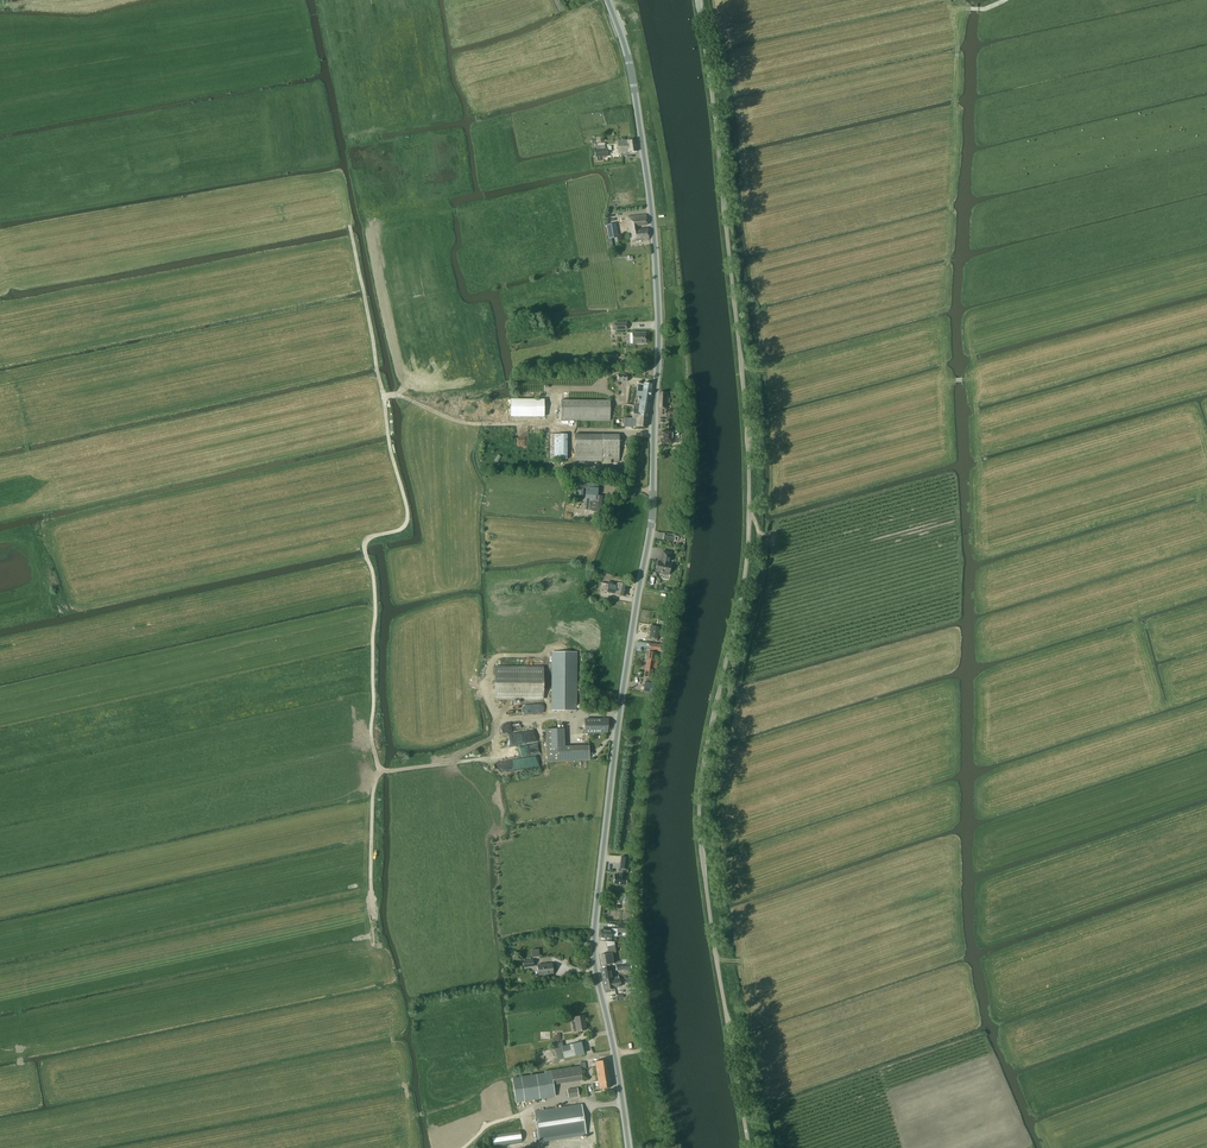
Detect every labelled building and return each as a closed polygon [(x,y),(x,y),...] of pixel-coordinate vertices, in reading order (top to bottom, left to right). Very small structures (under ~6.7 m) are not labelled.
[(636,141),(635,141),(627,141),(617,141),(619,153),(629,152),(637,152),(636,141)] [(605,149),(595,150),(595,157),(608,157),(608,149),(605,149)] [(629,230),(638,229),(637,227),(647,225),(646,215),(641,215),(627,217),(626,217),(629,230)] [(617,224),(606,225),(608,239),(619,238),(617,224)] [(647,228),(638,229),(629,230),(631,242),(649,240),(647,228)] [(627,323),(614,323),(614,331),(627,330),(627,323)] [(633,344),(646,344),(646,333),(632,333),(633,344)] [(621,418),(621,426),(635,427),(647,427),(647,418),(648,414),(652,385),(638,382),(635,402),(639,402),(639,406),(638,411),(633,410),(632,418),(621,418)] [(668,393),(659,393),(658,408),(667,408),(668,393)] [(511,399),(511,417),(546,417),(546,399),(511,399)] [(560,421),(605,421),(610,421),(610,400),(560,400),(560,421)] [(662,443),(662,444),(672,444),(672,436),(678,436),(679,431),(672,431),(672,432),(662,432),(662,439),(660,440),(660,443),(662,443)] [(551,460),(569,459),(568,434),(550,434),(551,460)] [(575,435),(574,461),(602,461),(602,460),(619,460),(619,435),(575,435)] [(586,487),(586,494),(598,495),(598,488),(586,487)] [(658,561),(656,571),(664,573),(663,574),(664,575),(667,576),(668,575),(668,574),(669,574),(671,564),(668,564),(669,560),(670,561),(671,553),(663,551),(661,562),(658,561)] [(609,582),(609,583),(608,584),(602,583),(600,589),(607,591),(607,592),(623,596),(626,584),(617,582),(617,584),(609,582)] [(657,626),(663,628),(666,622),(659,620),(657,626)] [(651,626),(650,635),(649,639),(657,641),(659,627),(651,626)] [(661,645),(651,643),(650,650),(660,652),(661,645)] [(648,651),(646,664),(647,664),(653,665),(653,661),(654,661),(657,661),(658,661),(658,657),(655,656),(655,652),(648,651)] [(552,652),(552,658),(551,711),(577,711),(577,652),(552,652)] [(644,677),(651,678),(653,668),(656,669),(657,661),(654,661),(653,661),(653,665),(646,664),(644,677)] [(495,699),(543,699),(543,668),(495,667),(495,699)] [(643,690),(643,692),(649,693),(651,694),(655,695),(657,684),(644,682),(643,689),(643,690)] [(544,713),(544,704),(508,707),(509,716),(544,713)] [(608,719),(605,719),(600,719),(585,719),(585,733),(608,733),(608,719)] [(564,729),(546,729),(547,762),(588,761),(588,746),(564,747),(564,729)] [(537,731),(499,736),(501,748),(512,747),(514,758),(496,760),(497,772),(540,767),(538,755),(540,755),(539,742),(538,742),(537,731)] [(620,868),(628,869),(629,858),(621,857),(620,868)] [(614,876),(613,884),(626,885),(627,877),(624,877),(624,872),(620,872),(619,876),(614,876)] [(629,932),(629,925),(618,924),(617,929),(617,931),(629,932)] [(612,929),(612,931),(602,929),(601,937),(611,938),(611,936),(617,936),(617,931),(617,929),(612,929)] [(614,963),(612,953),(616,952),(615,946),(607,947),(608,953),(601,954),(603,965),(614,963)] [(538,965),(539,975),(553,973),(552,963),(538,965)] [(601,970),(603,981),(613,979),(611,968),(601,970)] [(613,979),(603,981),(605,990),(615,988),(615,987),(621,986),(619,978),(613,980),(613,979)] [(574,1017),(571,1018),(573,1032),(577,1031),(586,1029),(584,1015),(574,1017)] [(554,1048),(554,1049),(557,1060),(586,1053),(583,1041),(554,1048)] [(608,1059),(595,1061),(599,1088),(604,1088),(604,1089),(608,1089),(607,1087),(612,1086),(608,1059)] [(552,1084),(550,1070),(545,1071),(545,1073),(512,1079),(516,1103),(554,1097),(552,1084)] [(567,1089),(568,1098),(579,1096),(578,1088),(567,1089)] [(586,1135),(585,1124),(582,1104),(534,1111),(537,1131),(539,1142),(586,1135)] [(493,1134),(494,1142),(509,1141),(509,1143),(523,1142),(522,1131),(493,1134)]
